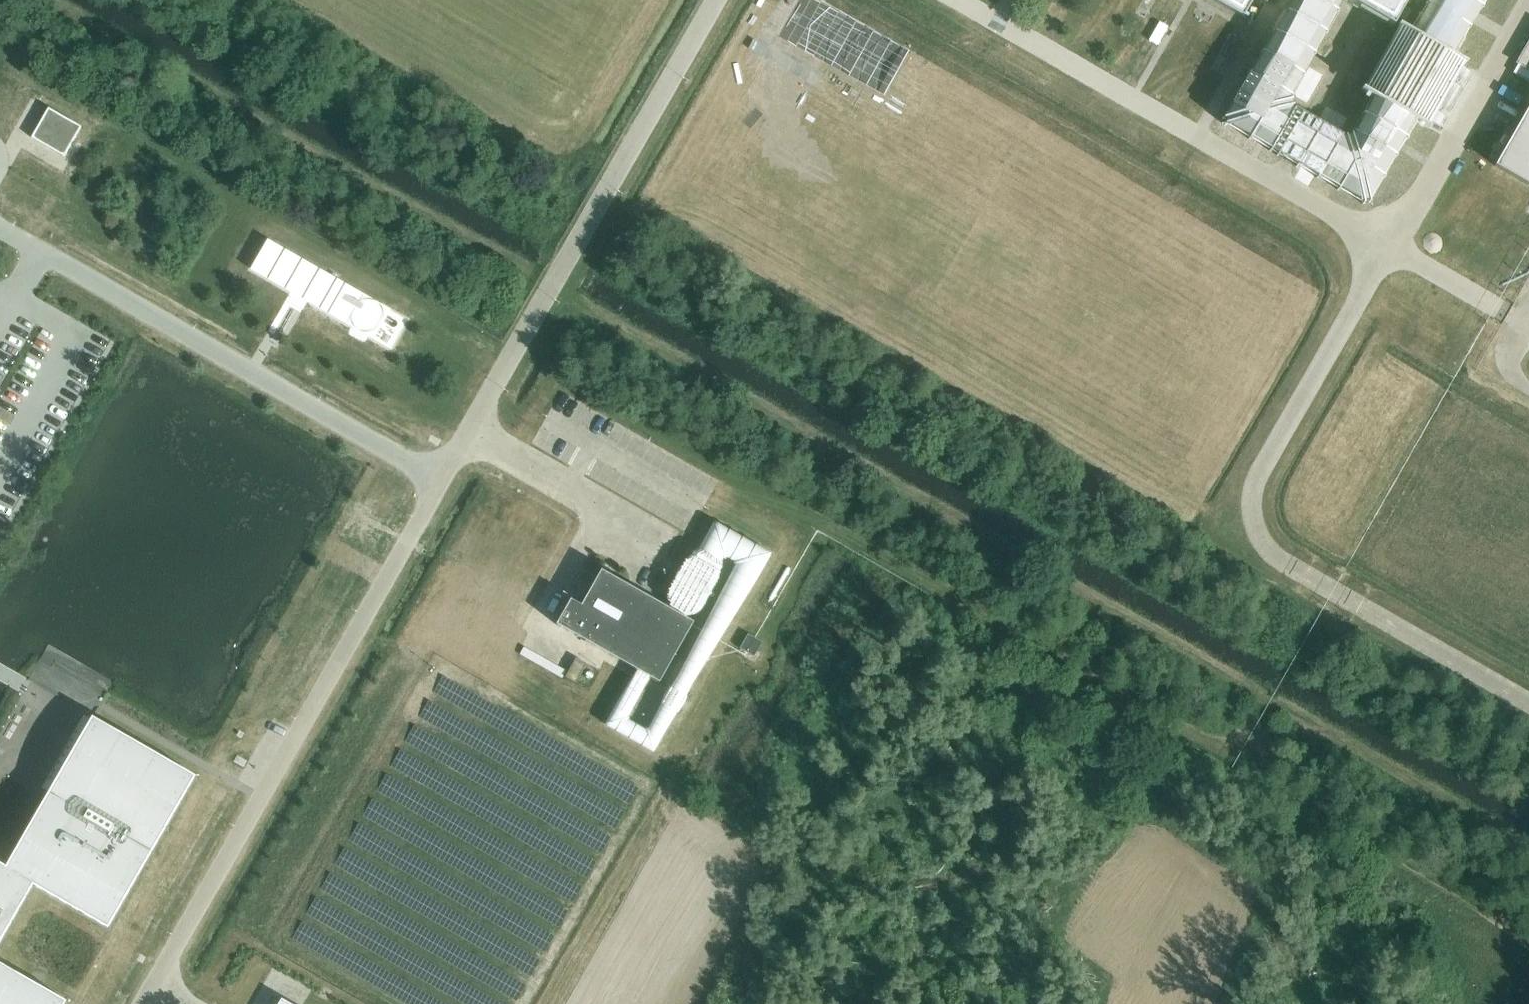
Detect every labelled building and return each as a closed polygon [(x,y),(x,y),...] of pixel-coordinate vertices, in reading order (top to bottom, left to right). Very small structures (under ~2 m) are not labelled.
[(1242,16),(1251,0),(1213,0),(1242,16)] [(1463,38),(1462,38),(1486,0),(1425,0),(1419,13),(1418,12),(1407,31),(1408,32),(1371,96),(1372,96),(1351,131),(1342,134),(1293,106),(1291,97),(1338,0),(1290,0),(1247,72),(1221,117),(1223,124),(1361,203),(1369,201),(1416,122),(1417,122),(1453,58),(1453,57),(1463,38)] [(1390,26),(1405,0),(1344,0),(1390,26)] [(1512,132),(1493,165),(1528,185),(1528,101),(1512,132)] [(79,126),(47,109),(31,137),(63,155),(72,139),(79,126)] [(371,338),(388,309),(265,239),(248,268),(371,338)] [(648,676),(636,669),(603,724),(652,752),(769,558),(767,552),(716,524),(710,525),(699,548),(684,560),(667,590),(665,607),(689,621),(700,609),(717,579),(722,560),(726,559),(732,562),(733,566),(645,730),(627,718),(648,676)] [(636,669),(648,676),(658,682),(691,622),(689,621),(665,607),(600,570),(580,605),(569,599),(555,624),(636,669)] [(739,648),(746,652),(753,656),(761,642),(747,634),(739,648)] [(559,678),(563,665),(519,650),(514,663),(559,678)] [(574,656),(564,675),(575,681),(585,662),(574,656)] [(91,716),(75,743),(71,741),(67,747),(58,763),(62,766),(5,865),(0,863),(0,939),(31,884),(106,927),(194,775),(91,716)] [(65,1000),(0,963),(0,1003),(62,1003),(65,1000)]
